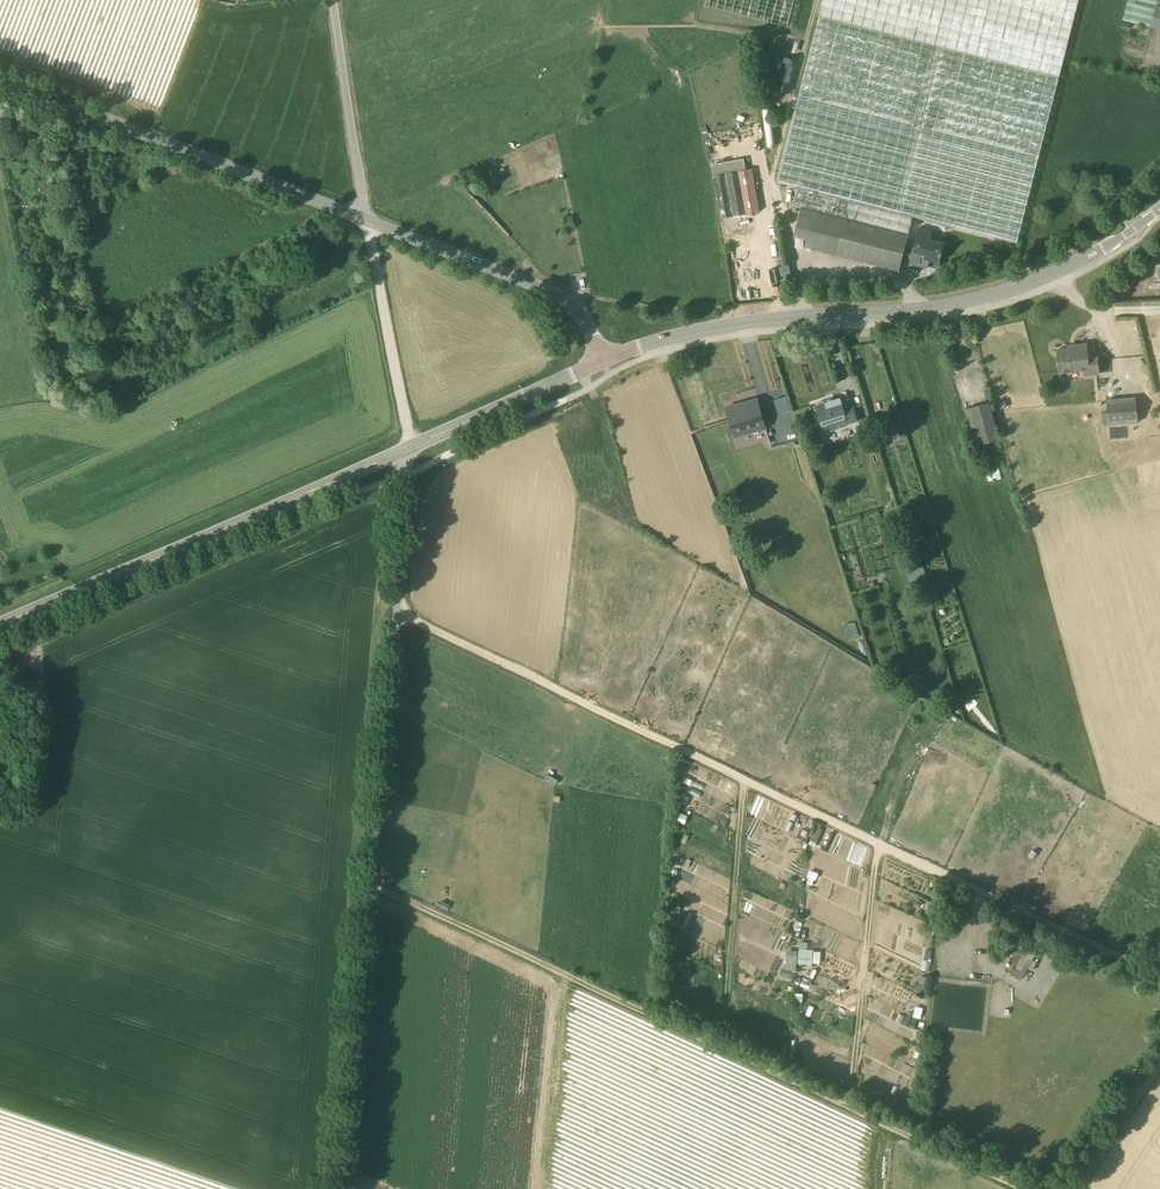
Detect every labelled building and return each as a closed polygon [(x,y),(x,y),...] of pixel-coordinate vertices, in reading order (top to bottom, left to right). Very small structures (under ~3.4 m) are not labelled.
[(799,0),(746,0),(746,2),(741,4),(743,14),(794,24),(799,0)] [(798,187),(794,205),(801,207),(801,209),(799,213),(794,235),(807,238),(805,246),(837,254),(900,270),(903,257),(911,259),(910,262),(922,265),(924,258),(939,262),(941,254),(942,254),(943,251),(942,251),(944,243),(931,239),(934,230),(920,226),(917,236),(914,250),(906,247),(914,216),(1017,242),(1079,0),(824,0),(777,182),(798,187)] [(1123,20),(1159,29),(1159,0),(1128,0),(1123,20)] [(799,62),(786,59),(779,80),(793,84),(799,62)] [(771,108),(761,111),(767,147),(777,145),(771,108)] [(753,169),(746,170),(744,159),(712,165),(713,176),(714,176),(722,218),(760,211),(753,169)] [(1098,354),(1088,354),(1087,344),(1074,345),(1074,348),(1058,350),(1060,372),(1084,370),(1085,375),(1099,373),(1098,354)] [(1136,397),(1107,400),(1109,425),(1138,422),(1136,397)] [(853,405),(844,408),(841,398),(817,406),(823,425),(826,433),(849,425),(848,424),(858,420),(853,405)] [(990,402),(967,409),(977,445),(1000,439),(990,402)] [(789,405),(780,408),(782,415),(791,412),(789,405)] [(758,406),(726,414),(731,436),(742,433),(744,439),(765,434),(758,406)] [(1155,485),(1159,483),(1159,424),(1148,427),(1151,441),(1145,443),(1155,485)] [(930,589),(923,566),(915,568),(913,569),(909,570),(906,571),(913,594),(922,591),(930,589)] [(719,579),(713,591),(726,598),(732,586),(719,579)] [(860,636),(855,622),(843,626),(848,640),(860,636)] [(1000,763),(1002,755),(1009,758),(1012,749),(1002,747),(998,763),(1000,763)] [(711,859),(717,846),(684,831),(678,843),(684,846),(681,852),(688,855),(683,867),(700,874),(708,858),(711,859)] [(808,948),(808,941),(799,941),(799,963),(813,963),(813,948),(808,948)] [(786,949),(785,968),(797,969),(797,949),(786,949)] [(1035,955),(1026,950),(1012,975),(1021,980),(1035,955)] [(1050,961),(1062,968),(1065,963),(1053,956),(1050,961)] [(922,975),(919,983),(924,985),(927,977),(922,975)]
